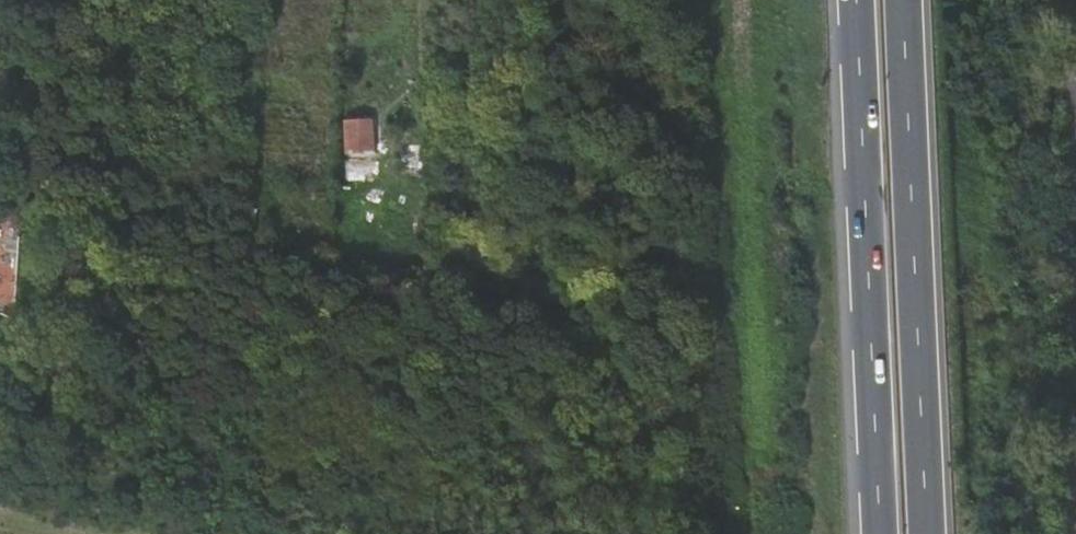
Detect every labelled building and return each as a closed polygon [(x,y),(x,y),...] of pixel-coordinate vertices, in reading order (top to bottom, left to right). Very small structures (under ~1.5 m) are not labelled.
[(373,156),(372,122),(349,123),(349,156),(373,156)]
